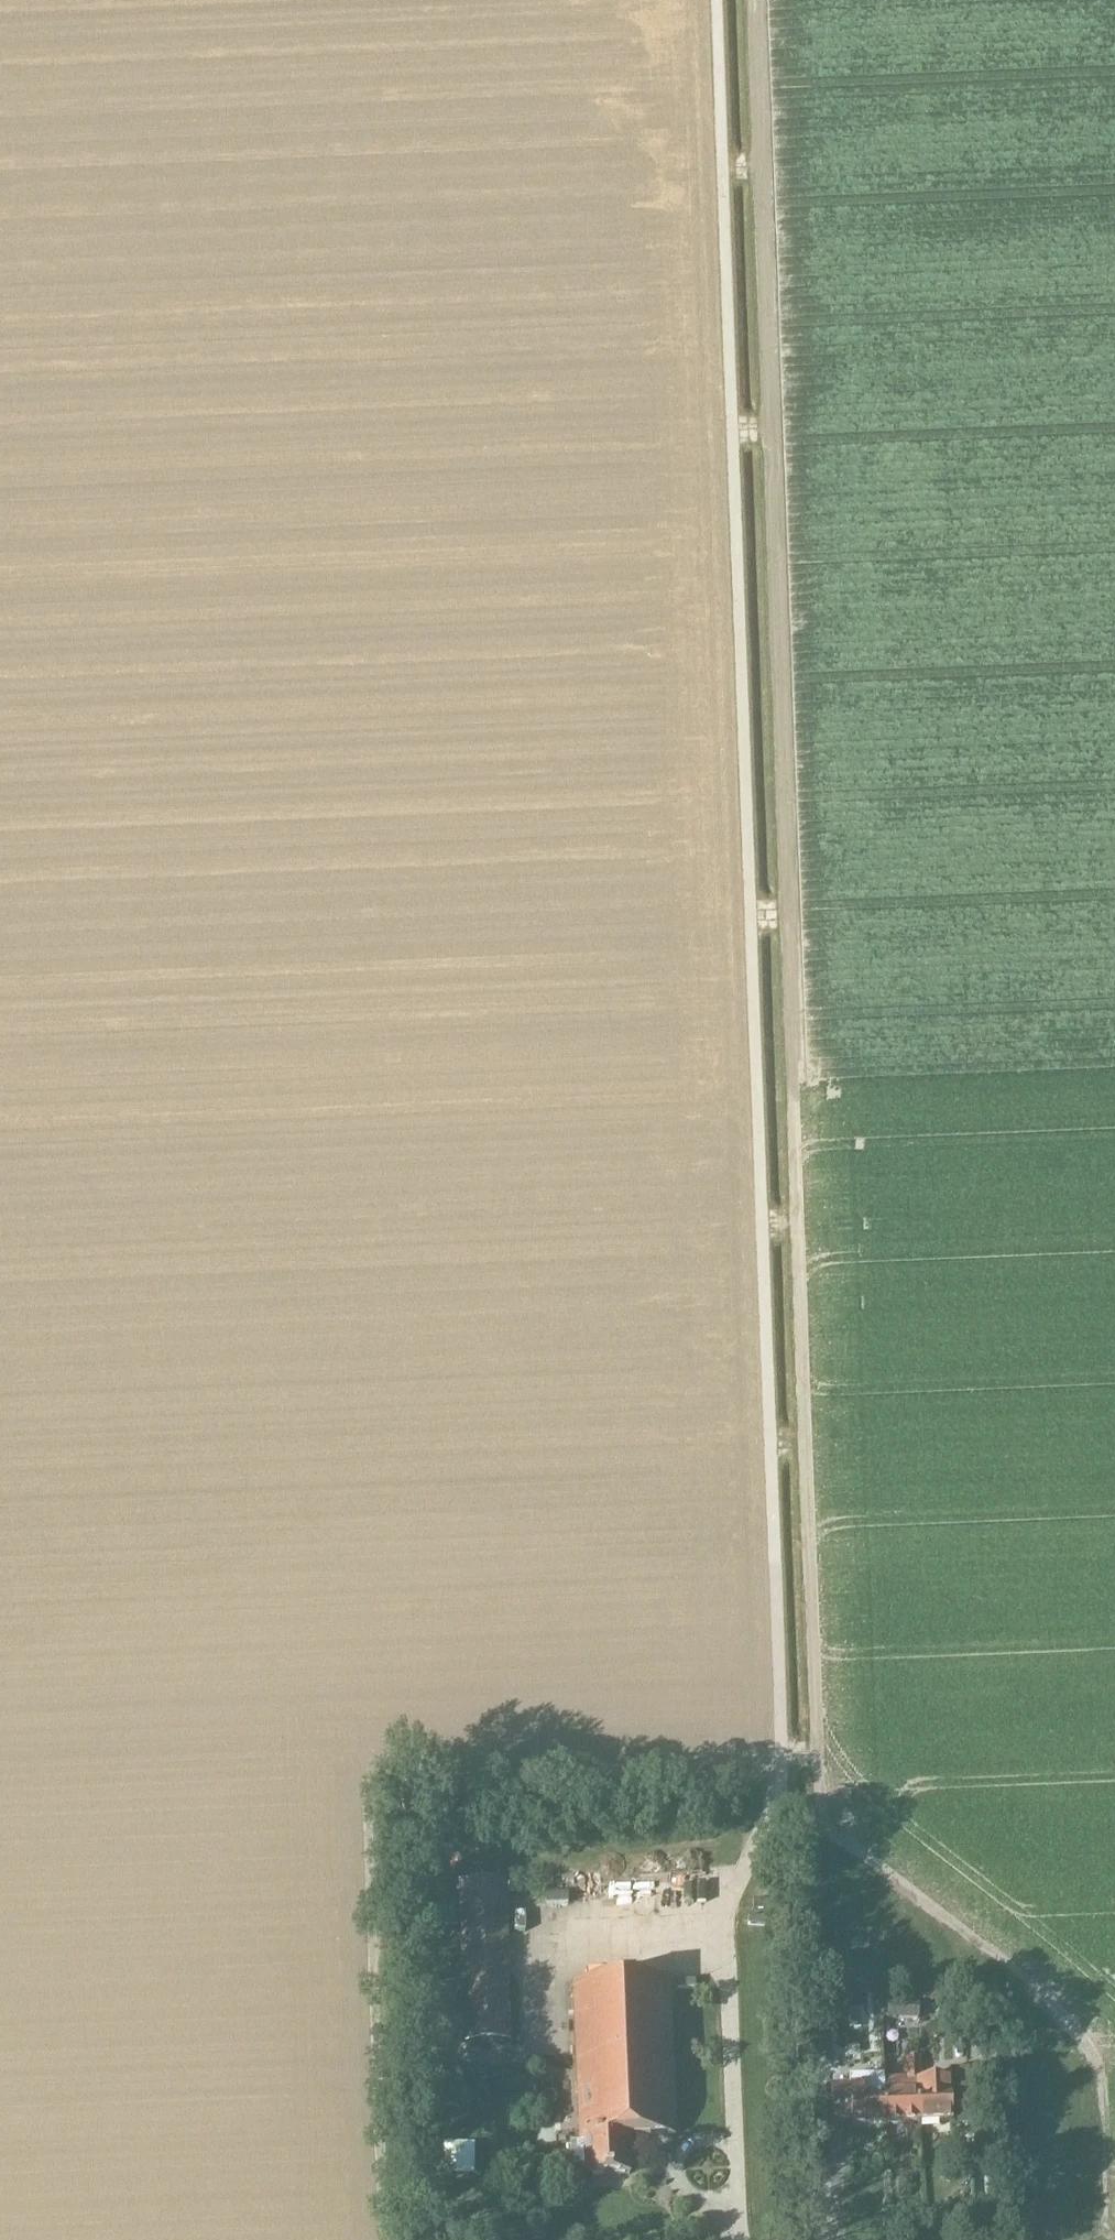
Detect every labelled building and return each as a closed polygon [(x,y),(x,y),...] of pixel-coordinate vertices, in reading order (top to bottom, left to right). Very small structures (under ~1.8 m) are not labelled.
[(586,2173),(586,2179),(629,2177),(628,2139),(675,2137),(669,1983),(574,1987),(580,2145),(571,2146),(571,2151),(566,2151),(567,2169),(572,2168),(572,2174),(586,2173)] [(916,2003),(886,2003),(886,2018),(916,2018),(916,2003)] [(530,2025),(531,2005),(519,2005),(519,2025),(530,2025)] [(920,2056),(904,2057),(905,2069),(920,2068),(920,2056)] [(905,2069),(905,2080),(916,2080),(921,2080),(920,2068),(905,2069)] [(885,2122),(884,2094),(883,2074),(848,2075),(849,2083),(830,2083),(831,2112),(851,2111),(851,2124),(885,2122)] [(918,2121),(951,2120),(951,2108),(969,2107),(968,2081),(951,2081),(950,2079),(921,2080),(916,2080),(916,2093),(917,2093),(918,2121)] [(885,2122),(918,2121),(917,2093),(916,2093),(884,2094),(885,2122)]
